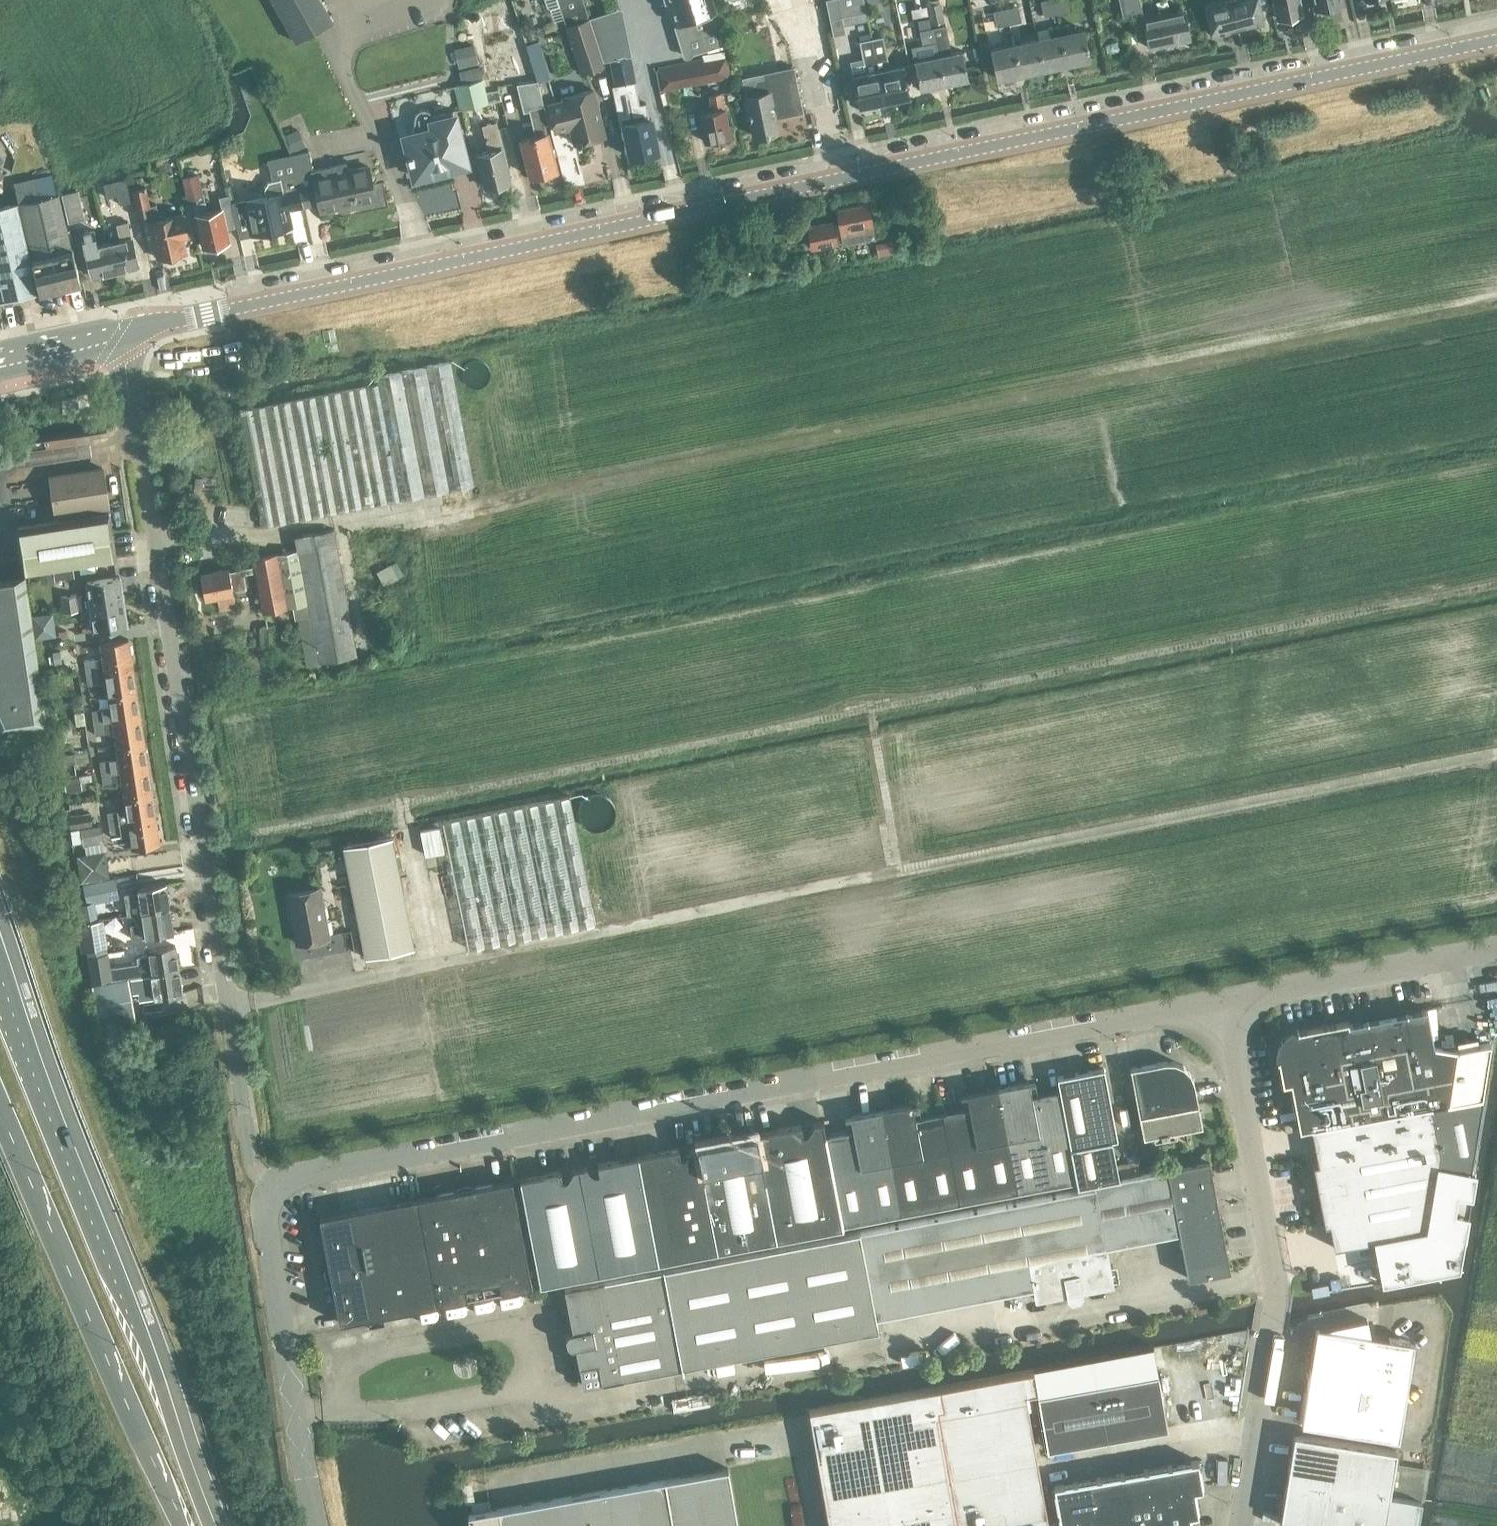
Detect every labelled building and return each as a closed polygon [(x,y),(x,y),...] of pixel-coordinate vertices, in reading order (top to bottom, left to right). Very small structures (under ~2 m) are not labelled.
[(301,47),(336,27),(333,22),(320,0),(274,0),(301,47)] [(547,6),(551,8),(559,5),(563,18),(566,27),(581,73),(604,65),(602,60),(588,18),(583,0),(546,0),(547,6)] [(713,0),(669,0),(676,23),(716,11),(713,0)] [(842,14),(865,10),(864,3),(863,0),(839,0),(842,14)] [(1041,1),(1044,16),(1056,13),(1053,0),(1046,0),(1041,1)] [(1067,11),(1065,0),(1053,0),(1056,13),(1067,11)] [(1143,12),(1140,0),(1120,0),(1124,16),(1143,12)] [(1238,26),(1231,0),(1212,0),(1206,2),(1214,32),(1238,26)] [(1238,26),(1263,19),(1257,0),(1231,0),(1238,26)] [(1277,16),(1302,11),(1300,0),(1274,0),(1277,16)] [(929,5),(926,5),(931,26),(944,23),(940,2),(929,5)] [(1009,23),(1020,21),(1017,6),(1006,9),(1009,23)] [(1184,7),(1143,15),(1150,46),(1190,37),(1184,7)] [(1006,9),(994,11),(997,26),(1009,23),(1006,9)] [(726,43),(716,11),(676,23),(686,55),(726,43)] [(1059,26),(1060,35),(1066,63),(1090,58),(1084,30),(1071,32),(1069,23),(1059,26)] [(945,25),(932,28),(944,83),(968,78),(962,51),(951,53),(945,25)] [(1037,40),(1043,68),(1066,63),(1060,35),(1059,26),(1049,28),(1051,37),(1037,40)] [(926,58),(915,60),(921,88),(944,83),(932,28),(920,30),(926,58)] [(1019,73),(1043,68),(1037,40),(1023,43),(1021,34),(1011,36),(1019,73)] [(883,36),(871,39),(884,102),(910,96),(903,64),(890,67),(883,36)] [(990,50),(996,78),(1019,73),(1011,36),(1004,38),(1006,46),(990,50)] [(859,107),(884,102),(871,39),(859,42),(863,59),(849,61),(859,107)] [(539,40),(527,43),(538,81),(551,77),(539,40)] [(455,48),(459,67),(478,63),(474,43),(455,48)] [(630,55),(611,58),(616,86),(635,83),(630,55)] [(706,78),(729,74),(725,56),(702,60),(706,78)] [(462,81),(482,76),(480,66),(459,71),(462,81)] [(658,76),(666,82),(672,74),(664,68),(658,76)] [(745,94),(754,136),(763,134),(763,137),(770,135),(769,133),(778,131),(775,116),(785,114),(786,116),(801,113),(803,113),(802,111),(798,94),(799,94),(798,92),(794,75),(795,75),(794,73),(793,68),(791,68),(793,74),(779,77),(778,77),(758,81),(755,85),(756,92),(745,94)] [(461,109),(501,99),(499,90),(486,93),(482,80),(455,86),(461,109)] [(530,176),(557,170),(546,125),(549,124),(538,81),(517,84),(523,112),(529,110),(536,135),(521,139),(530,176)] [(635,83),(612,87),(617,109),(620,126),(624,125),(630,157),(657,151),(650,116),(649,117),(646,102),(640,104),(635,83)] [(582,143),(605,137),(600,118),(599,118),(596,107),(597,106),(593,89),(563,97),(564,100),(548,104),(555,131),(570,128),(575,144),(578,144),(582,143)] [(705,142),(731,137),(725,107),(723,108),(721,93),(710,95),(713,110),(699,112),(705,142)] [(467,163),(466,162),(455,117),(455,116),(453,116),(454,116),(446,118),(445,112),(433,115),(430,110),(424,108),(419,110),(415,114),(415,119),(414,134),(407,135),(405,135),(405,137),(406,137),(410,153),(409,154),(410,158),(411,158),(415,174),(415,176),(417,176),(417,175),(465,163),(465,164),(467,163)] [(482,126),(489,152),(477,155),(485,188),(509,182),(495,123),(482,126)] [(307,146),(298,127),(285,134),(293,150),(307,146)] [(295,154),(292,155),(296,174),(303,205),(319,201),(321,211),(339,207),(354,204),(375,199),(369,166),(348,170),(346,162),(313,170),(309,151),(295,154)] [(0,207),(0,301),(2,300),(4,305),(12,303),(16,297),(39,291),(40,294),(81,284),(73,249),(71,249),(58,193),(56,193),(51,173),(35,177),(13,183),(18,202),(0,207)] [(199,173),(182,177),(188,204),(205,199),(199,173)] [(266,196),(245,201),(252,234),(291,225),(288,208),(303,205),(296,174),(271,180),(270,180),(265,188),(267,196),(266,196)] [(120,204),(133,202),(127,178),(104,183),(107,198),(118,195),(120,204)] [(146,187),(132,190),(138,215),(151,212),(153,219),(150,220),(159,259),(186,252),(183,239),(182,237),(188,235),(183,214),(164,218),(164,214),(159,215),(157,204),(150,206),(146,187)] [(68,222),(85,219),(78,190),(62,194),(68,222)] [(202,248),(229,242),(222,209),(208,212),(205,200),(192,203),(202,248)] [(842,243),(875,236),(869,202),(837,208),(841,228),(835,230),(833,219),(809,223),(813,244),(842,239),(842,243)] [(119,238),(108,241),(114,270),(138,265),(128,221),(116,223),(119,238)] [(91,275),(114,270),(108,241),(96,244),(93,229),(81,232),(91,275)] [(491,375),(491,371),(489,368),(487,364),(484,362),(481,360),(477,359),(473,360),(470,361),(466,363),(464,366),(463,370),(462,374),(463,378),(464,381),(467,384),(470,386),(474,388),(478,388),(482,387),(485,385),(488,382),(490,379),(491,375)] [(262,525),(475,484),(451,360),(377,374),(378,382),(240,409),(262,525)] [(78,406),(76,396),(60,399),(62,409),(78,406)] [(105,461),(50,470),(55,504),(87,498),(89,509),(112,505),(105,461)] [(21,523),(27,567),(117,554),(111,511),(21,523)] [(334,528),(295,535),(298,548),(278,552),(288,606),(308,602),(318,661),(358,654),(334,528)] [(288,607),(278,552),(253,556),(263,611),(288,607)] [(403,573),(397,561),(377,570),(383,583),(403,573)] [(233,589),(247,586),(244,572),(255,570),(254,565),(229,569),(229,566),(200,571),(204,597),(218,595),(220,607),(236,604),(233,589)] [(52,569),(40,570),(41,583),(54,581),(52,569)] [(89,593),(77,595),(79,606),(123,600),(119,575),(87,580),(89,593)] [(77,593),(62,595),(64,609),(79,606),(77,595),(77,593)] [(127,624),(123,600),(79,606),(64,609),(64,611),(40,615),(41,626),(63,623),(81,621),(80,617),(92,615),(95,629),(127,624)] [(85,659),(86,671),(133,663),(129,638),(101,642),(103,656),(85,659)] [(137,689),(133,663),(86,671),(88,683),(107,680),(109,693),(137,689)] [(46,675),(48,688),(62,685),(61,673),(46,675)] [(92,709),(94,721),(141,714),(137,689),(109,693),(111,706),(92,709)] [(85,711),(76,712),(78,725),(85,724),(86,724),(85,711)] [(96,734),(114,731),(116,744),(145,739),(141,714),(94,721),(96,734)] [(78,725),(60,727),(62,741),(87,737),(85,724),(78,725)] [(100,760),(102,772),(148,765),(145,739),(116,744),(118,758),(100,760)] [(61,754),(60,754),(62,763),(75,761),(73,749),(61,751),(61,753),(62,754),(61,754)] [(74,762),(62,764),(64,775),(76,773),(74,762)] [(152,790),(148,765),(102,772),(103,784),(122,782),(124,794),(152,790)] [(82,788),(80,775),(64,777),(66,791),(82,788)] [(107,811),(109,823),(156,815),(152,790),(124,794),(126,808),(107,811)] [(616,812),(615,807),(613,803),(610,799),(606,796),(602,794),(597,793),(592,794),(588,796),(584,799),(581,803),(579,807),(579,812),(579,817),(581,821),(584,825),(588,828),(592,830),(597,830),(602,830),(606,828),(610,825),(613,821),(615,817),(616,812)] [(569,794),(443,820),(469,947),(595,922),(569,794)] [(90,812),(69,815),(71,826),(92,823),(90,812)] [(160,841),(156,815),(109,823),(111,835),(130,832),(132,845),(160,841)] [(84,845),(104,841),(102,825),(71,830),(75,842),(83,841),(84,845)] [(440,825),(420,829),(425,855),(445,851),(440,825)] [(366,957),(414,948),(392,836),(344,846),(366,957)] [(82,880),(109,876),(105,850),(78,855),(82,880)] [(318,854),(315,857),(316,861),(319,863),(323,863),(325,860),(325,856),(321,853),(318,854)] [(75,904),(75,906),(76,909),(78,921),(98,918),(95,899),(115,897),(118,896),(114,876),(83,883),(86,899),(87,902),(75,904)] [(125,893),(128,913),(170,907),(167,883),(138,887),(139,891),(125,893)] [(297,942),(328,936),(319,887),(288,892),(297,942)] [(174,931),(170,907),(128,913),(128,914),(132,913),(134,922),(129,923),(132,937),(174,931)] [(98,918),(78,921),(78,924),(83,951),(87,950),(107,947),(108,947),(103,918),(98,918)] [(107,947),(87,950),(92,982),(151,973),(179,969),(176,944),(148,949),(148,953),(137,955),(138,962),(111,966),(110,967),(107,947)] [(183,992),(179,969),(151,973),(153,982),(148,983),(150,992),(154,992),(155,996),(183,992)] [(137,1017),(130,977),(93,983),(100,1023),(137,1017)] [(1276,1058),(1276,1059),(1277,1060),(1278,1060),(1282,1083),(1290,1082),(1299,1129),(1311,1127),(1481,1094),(1489,1042),(1457,1048),(1433,1045),(1426,1008),(1348,1023),(1347,1020),(1298,1029),(1297,1028),(1296,1029),(1296,1030),(1292,1031),(1288,1033),(1284,1036),(1281,1040),(1279,1044),(1277,1048),(1277,1053),(1277,1058),(1276,1058)] [(1197,1102),(1193,1080),(1189,1071),(1183,1064),(1174,1060),(1164,1060),(1130,1067),(1139,1114),(1197,1102)] [(1070,1146),(1112,1138),(1117,1137),(1103,1066),(1056,1075),(1070,1146)] [(1017,1190),(1076,1179),(1070,1146),(1069,1146),(1059,1089),(1031,1094),(1029,1080),(997,1086),(1017,1190)] [(969,1106),(942,1111),(959,1201),(1017,1190),(997,1086),(966,1092),(969,1106)] [(1481,1094),(1311,1127),(1317,1162),(1312,1163),(1324,1224),(1329,1223),(1333,1247),(1373,1239),(1381,1281),(1458,1267),(1475,1170),(1468,1169),(1481,1094)] [(913,1102),(881,1108),(901,1212),(959,1201),(942,1111),(915,1116),(913,1102)] [(1139,1114),(1143,1136),(1160,1132),(1161,1135),(1169,1134),(1168,1131),(1202,1125),(1197,1102),(1139,1114)] [(850,1114),(852,1128),(825,1133),(842,1223),(901,1212),(881,1108),(850,1114)] [(800,1124),(756,1132),(776,1237),(843,1225),(842,1223),(825,1133),(823,1120),(813,1121),(810,1128),(806,1133),(802,1134),(801,1127),(800,1124)] [(729,1211),(710,1215),(717,1249),(776,1237),(756,1132),(715,1140),(729,1211)] [(1076,1179),(1077,1184),(1119,1176),(1112,1138),(1070,1146),(1076,1179)] [(715,1140),(697,1143),(710,1215),(729,1211),(715,1140)] [(678,1147),(638,1155),(658,1260),(711,1250),(717,1249),(710,1215),(697,1143),(691,1144),(688,1151),(685,1156),(680,1157),(679,1151),(678,1147)] [(559,1170),(520,1177),(540,1283),(658,1260),(638,1155),(597,1162),(598,1166),(599,1173),(594,1173),(589,1169),(584,1165),(572,1167),(569,1173),(566,1179),(561,1180),(560,1173),(559,1170)] [(1230,1269),(1209,1163),(1167,1171),(1179,1231),(1187,1277),(1230,1269)] [(1167,1171),(1095,1185),(1106,1245),(1179,1231),(1167,1171)] [(438,1303),(532,1285),(512,1179),(418,1196),(438,1303)] [(1095,1185),(859,1229),(875,1315),(1032,1286),(1035,1298),(1066,1292),(1067,1296),(1071,1299),(1080,1297),(1083,1293),(1082,1289),(1113,1283),(1106,1245),(1095,1185)] [(438,1303),(418,1196),(355,1208),(375,1315),(438,1303)] [(355,1208),(319,1215),(340,1321),(375,1315),(355,1208)] [(878,1328),(875,1315),(859,1229),(564,1285),(573,1329),(569,1329),(565,1334),(567,1342),(571,1345),(576,1344),(583,1383),(878,1328)] [(1301,1422),(1398,1437),(1413,1341),(1370,1334),(1366,1318),(1316,1328),(1301,1422)] [(1154,1349),(1033,1370),(1047,1447),(1167,1426),(1154,1349)] [(940,1385),(944,1406),(965,1525),(1054,1525),(1027,1370),(940,1385)] [(809,1408),(809,1409),(809,1412),(829,1525),(965,1525),(944,1406),(940,1385),(809,1408)] [(1279,1520),(1317,1525),(1416,1525),(1420,1498),(1389,1493),(1396,1449),(1293,1433),(1279,1520)] [(1202,1487),(1197,1459),(1053,1484),(1061,1525),(1191,1525),(1189,1514),(1198,1512),(1194,1489),(1202,1487)] [(728,1467),(468,1512),(470,1525),(738,1525),(728,1467)]
